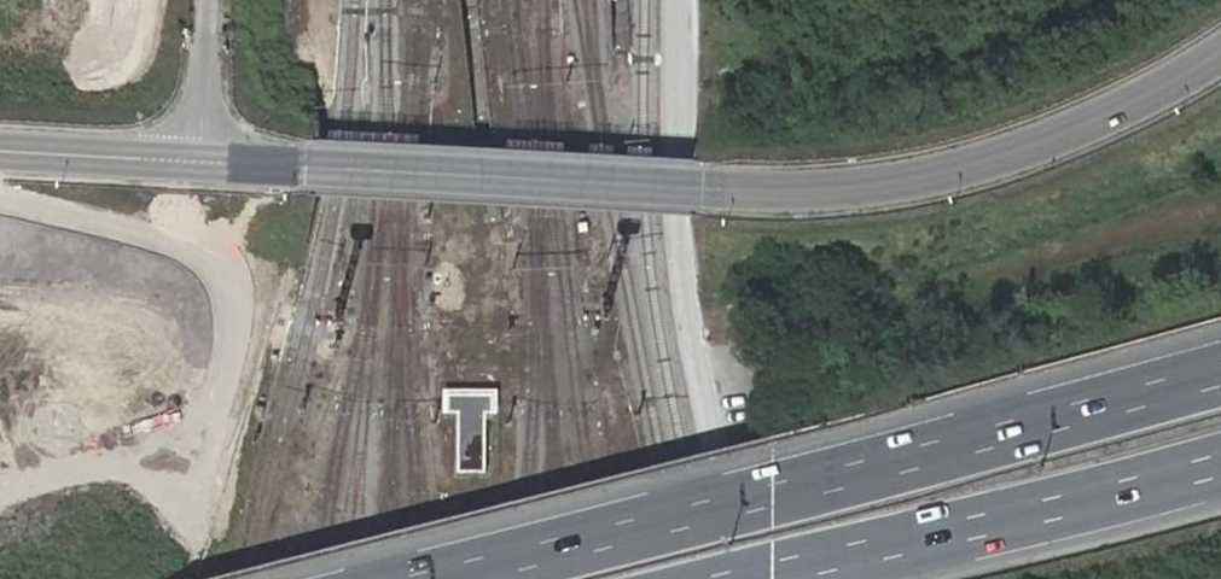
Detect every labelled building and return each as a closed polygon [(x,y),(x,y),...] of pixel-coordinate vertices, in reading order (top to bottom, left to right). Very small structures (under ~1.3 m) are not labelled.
[(502,406),(502,387),(448,386),(448,410),(462,410),(461,469),(488,469),(489,406),(502,406)]
